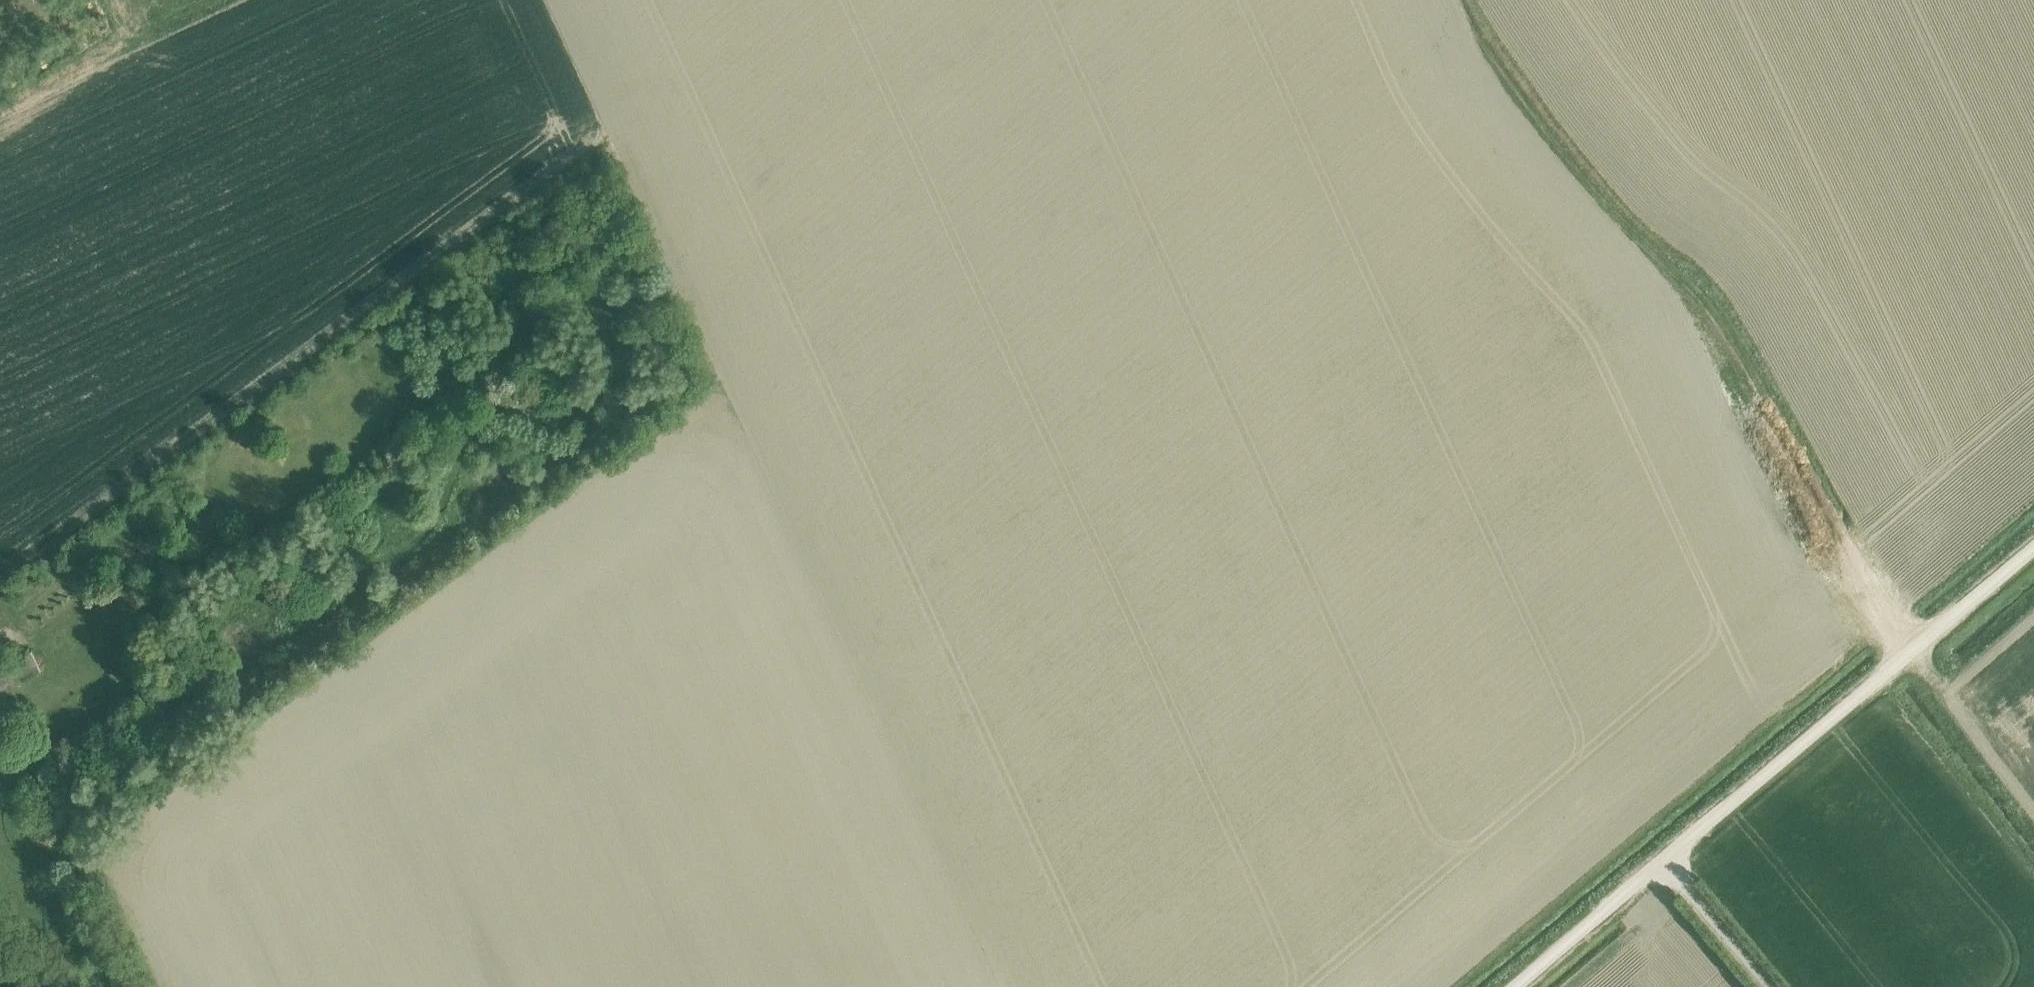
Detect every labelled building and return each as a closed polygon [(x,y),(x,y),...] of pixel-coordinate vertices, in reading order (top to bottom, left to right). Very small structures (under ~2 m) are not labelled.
[(8,684),(40,670),(31,651),(0,666),(0,688),(8,684)]
